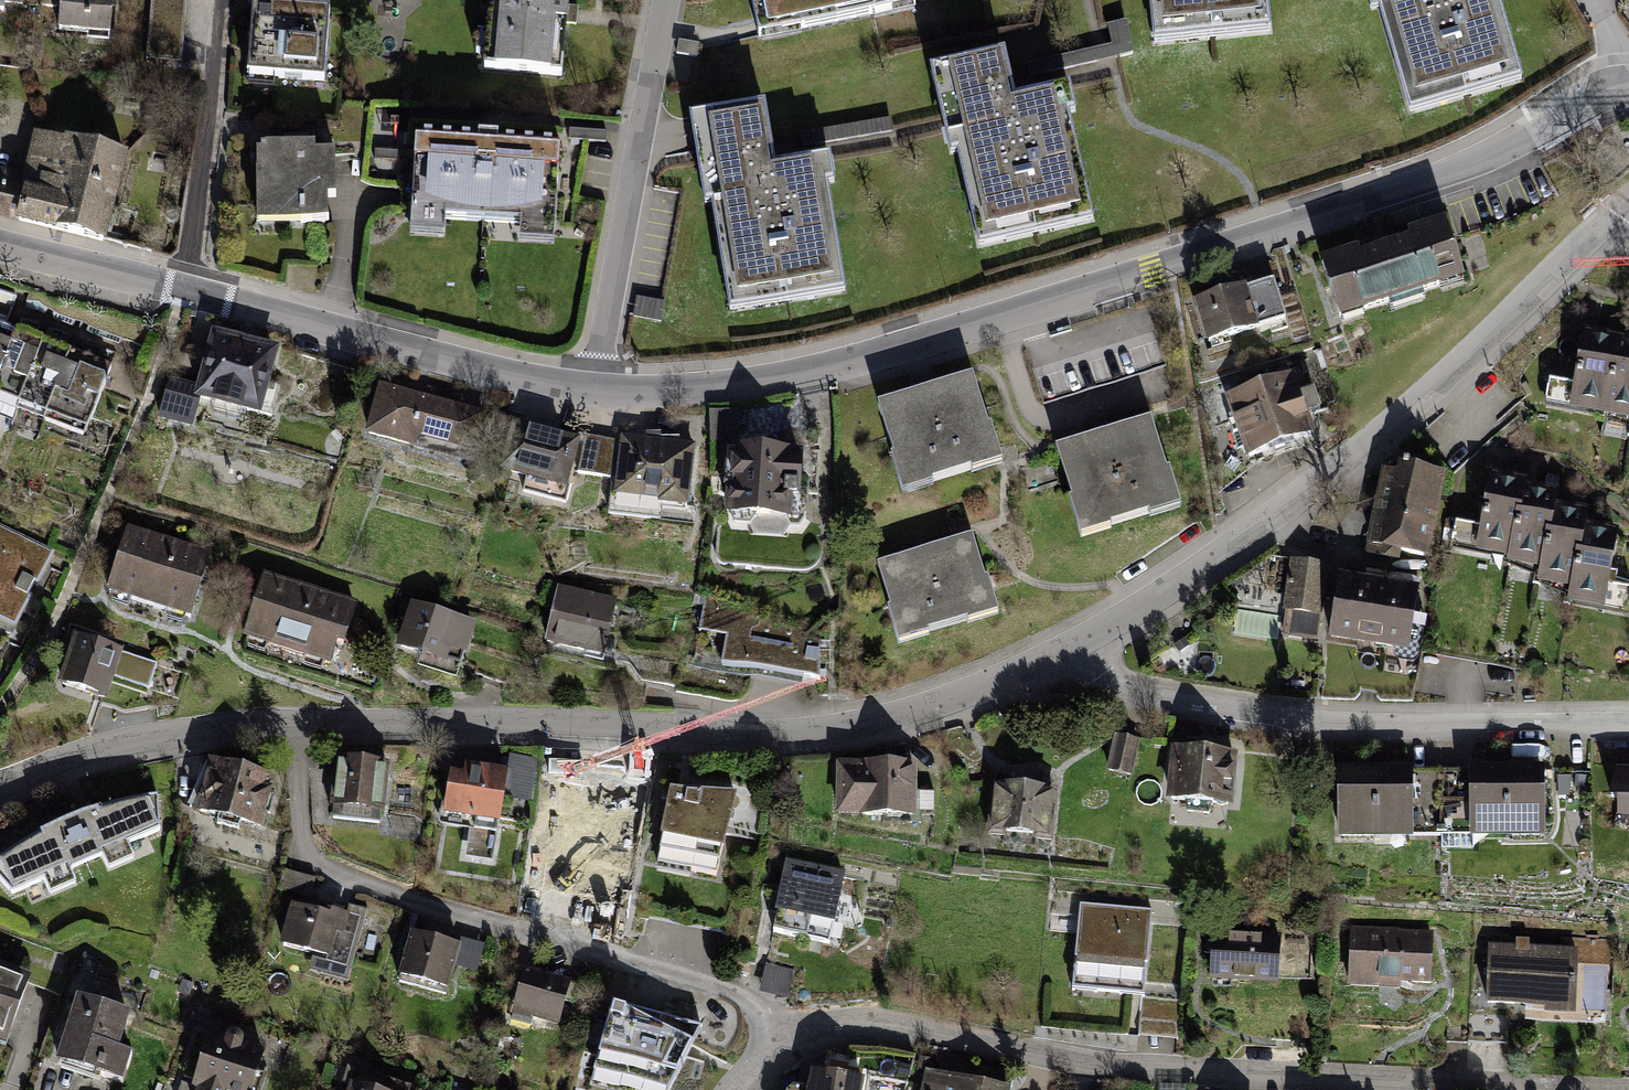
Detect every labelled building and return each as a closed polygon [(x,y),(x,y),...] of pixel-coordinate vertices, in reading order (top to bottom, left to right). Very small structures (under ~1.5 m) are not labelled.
[(7,13),(8,0),(0,0),(0,13),(7,13)] [(62,31),(117,37),(121,0),(65,0),(62,31)] [(152,61),(183,64),(190,0),(158,0),(152,61)] [(576,0),(508,0),(502,71),(570,76),(576,0)] [(754,40),(915,9),(913,0),(746,0),(754,40)] [(1157,51),(1273,40),(1270,0),(1152,0),(1157,51)] [(1406,119),(1521,87),(1497,0),(1372,0),(1406,119)] [(254,6),(247,75),(326,82),(332,13),(254,6)] [(942,72),(980,252),(1089,229),(1061,99),(1010,110),(999,60),(942,72)] [(704,156),(727,319),(841,303),(822,167),(769,175),(760,115),(699,124),(704,156)] [(33,131),(24,170),(0,164),(0,216),(106,241),(127,153),(33,131)] [(568,153),(422,144),(417,234),(455,236),(456,218),(525,222),(524,238),(563,241),(568,153)] [(327,153),(264,156),(267,228),(330,226),(327,153)] [(1328,267),(1347,327),(1463,292),(1445,232),(1328,267)] [(1273,289),(1203,310),(1218,360),(1288,339),(1273,289)] [(669,306),(640,301),(637,319),(666,324),(669,306)] [(19,335),(0,328),(0,389),(19,335)] [(19,335),(0,389),(0,407),(29,417),(54,347),(19,335)] [(1619,344),(1586,336),(1569,407),(1602,415),(1619,344)] [(222,340),(208,392),(264,407),(278,356),(222,340)] [(1619,344),(1602,415),(1628,421),(1628,347),(1619,344)] [(88,358),(54,347),(29,417),(64,429),(88,358)] [(120,369),(88,358),(64,429),(96,440),(120,369)] [(1306,376),(1220,404),(1240,464),(1326,436),(1306,376)] [(168,383),(161,409),(196,419),(204,393),(168,383)] [(480,458),(491,413),(389,387),(378,432),(480,458)] [(875,414),(901,508),(997,479),(971,388),(875,414)] [(1144,427),(1045,454),(1070,545),(1169,518),(1144,427)] [(544,429),(529,490),(575,502),(591,441),(544,429)] [(824,455),(764,455),(764,533),(824,533),(824,455)] [(703,463),(626,456),(621,514),(698,521),(703,463)] [(1529,485),(1494,478),(1478,555),(1513,562),(1526,499),(1529,485)] [(1467,493),(1411,479),(1392,558),(1447,572),(1467,493)] [(1556,506),(1526,499),(1513,562),(1512,567),(1542,573),(1554,515),(1556,506)] [(1588,522),(1554,515),(1542,573),(1539,587),(1573,594),(1585,534),(1588,522)] [(1463,516),(1458,543),(1477,546),(1482,519),(1463,516)] [(19,632),(56,553),(0,527),(0,623),(19,632)] [(201,555),(122,528),(99,593),(179,621),(201,555)] [(1617,541),(1585,534),(1573,594),(1569,611),(1601,617),(1617,541)] [(970,548),(892,567),(918,646),(989,626),(970,548)] [(356,607),(267,577),(244,645),(333,675),(356,607)] [(1422,599),(1328,579),(1314,645),(1408,664),(1422,599)] [(623,612),(565,595),(550,646),(608,663),(623,612)] [(826,645),(714,603),(701,670),(826,690),(826,645)] [(1237,627),(1256,633),(1263,611),(1245,605),(1237,627)] [(464,624),(417,609),(404,650),(452,665),(464,624)] [(127,649),(77,633),(60,686),(111,702),(127,649)] [(0,638),(0,664),(10,642),(0,638)] [(1110,760),(1122,762),(1128,731),(1116,729),(1110,760)] [(1225,821),(1233,763),(1166,753),(1158,812),(1225,821)] [(390,757),(338,755),(336,805),(387,808),(390,757)] [(280,775),(211,759),(198,816),(267,832),(280,775)] [(920,824),(921,766),(842,765),(841,823),(920,824)] [(516,783),(445,774),(440,818),(510,827),(516,783)] [(1628,829),(1628,775),(1615,775),(1614,829),(1628,829)] [(676,779),(666,823),(736,839),(745,795),(676,779)] [(1537,842),(1538,781),(1468,780),(1467,841),(1537,842)] [(1408,782),(1336,783),(1337,845),(1408,844),(1408,782)] [(156,796),(104,804),(39,833),(0,858),(0,881),(16,896),(160,831),(156,796)] [(1046,865),(1054,805),(990,796),(982,856),(1046,865)] [(724,884),(736,839),(666,823),(655,868),(724,884)] [(783,929),(844,941),(855,876),(794,865),(783,929)] [(301,963),(352,981),(370,929),(320,911),(301,963)] [(1140,983),(1148,923),(1077,914),(1069,974),(1140,983)] [(477,948),(423,933),(410,981),(464,996),(477,948)] [(1432,950),(1349,940),(1342,995),(1425,1005),(1432,950)] [(1573,962),(1484,955),(1479,1027),(1568,1033),(1573,962)] [(1276,960),(1203,956),(1202,993),(1275,996),(1276,960)] [(786,1001),(793,969),(762,963),(756,995),(786,1001)] [(0,968),(0,1048),(4,1050),(31,980),(0,968)] [(580,982),(524,968),(512,1016),(568,1030),(580,982)] [(140,1017),(82,996),(59,1061),(117,1080),(140,1017)] [(698,1022),(617,1001),(604,1049),(685,1070),(698,1022)] [(212,1033),(194,1089),(270,1089),(281,1055),(212,1033)] [(357,1069),(351,1089),(413,1089),(414,1086),(357,1069)] [(861,1081),(804,1070),(800,1089),(859,1089),(861,1081)] [(924,1072),(920,1089),(1019,1089),(924,1072)]
